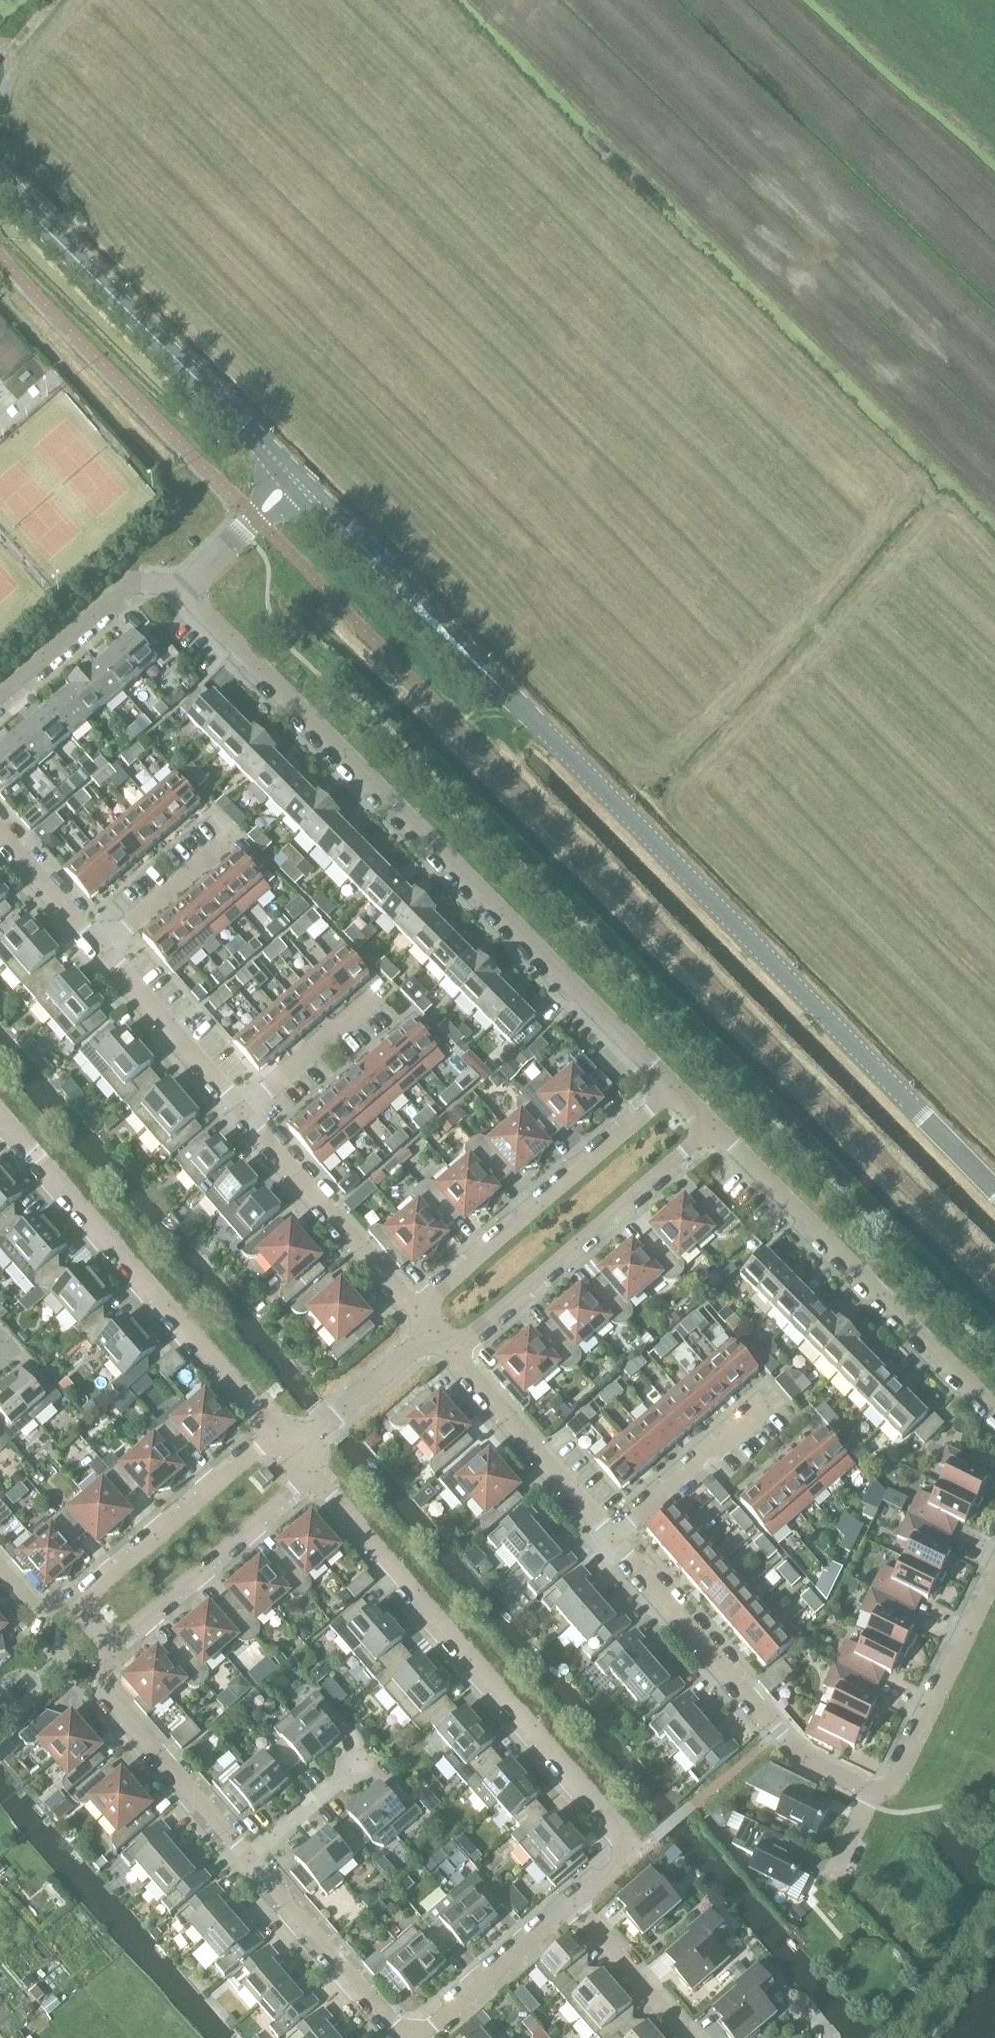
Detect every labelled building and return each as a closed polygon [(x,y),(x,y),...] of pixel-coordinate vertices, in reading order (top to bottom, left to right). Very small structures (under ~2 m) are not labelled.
[(117,642),(112,646),(139,676),(156,661),(162,668),(172,659),(145,628),(136,636),(132,632),(126,637),(124,636),(117,642)] [(102,658),(97,663),(122,691),(139,676),(112,646),(108,649),(108,650),(101,656),(102,658)] [(90,666),(78,676),(104,706),(122,691),(97,663),(92,667),(90,666)] [(68,688),(63,692),(87,721),(104,706),(78,676),(66,686),(68,688)] [(188,718),(205,735),(233,706),(229,702),(222,695),(220,697),(215,691),(211,695),(202,686),(180,708),(189,717),(188,718)] [(48,701),(43,705),(70,736),(87,721),(63,692),(57,697),(56,695),(48,702),(48,701)] [(152,709),(160,717),(168,710),(161,702),(152,709)] [(34,718),(28,722),(53,751),(70,736),(43,705),(39,709),(32,716),(34,718)] [(205,735),(221,751),(247,724),(242,719),(244,717),(237,711),(238,710),(233,706),(205,735)] [(13,731),(9,735),(36,766),(53,751),(28,722),(23,727),(21,725),(14,732),(13,731)] [(135,724),(127,731),(134,740),(142,733),(135,724)] [(221,751),(237,767),(265,739),(254,728),(252,729),(247,724),(221,751)] [(134,740),(127,731),(118,739),(125,747),(134,740)] [(18,781),(36,766),(9,735),(5,739),(0,744),(0,760),(18,781)] [(237,767),(253,783),(280,757),(274,752),(276,750),(265,739),(237,767)] [(138,744),(130,751),(137,760),(145,753),(138,744)] [(137,760),(130,751),(121,759),(129,767),(137,760)] [(102,757),(94,764),(101,772),(109,766),(102,757)] [(253,783),(269,799),(298,771),(293,767),(286,760),(285,762),(280,757),(253,783)] [(0,760),(0,796),(6,802),(13,796),(8,790),(18,781),(0,760)] [(92,780),(101,773),(101,772),(94,764),(85,772),(92,780)] [(184,772),(191,780),(199,772),(192,764),(184,772)] [(101,772),(101,773),(108,781),(116,774),(109,766),(101,772)] [(269,799),(285,816),(312,789),(306,784),(308,782),(301,775),(302,775),(298,771),(269,799)] [(199,772),(191,780),(199,788),(207,780),(199,772)] [(101,773),(92,780),(99,788),(108,781),(101,773)] [(174,774),(159,786),(186,816),(200,804),(174,774)] [(66,784),(58,791),(65,800),(73,792),(66,784)] [(159,786),(146,798),(172,828),(186,816),(159,786)] [(285,816),(301,832),(329,804),(318,793),(317,794),(312,789),(285,816)] [(56,790),(39,804),(48,815),(65,800),(58,791),(56,790)] [(84,791),(75,799),(83,807),(91,800),(84,791)] [(216,804),(224,812),(232,804),(224,796),(216,804)] [(146,798),(132,810),(158,840),(172,828),(146,798)] [(83,807),(75,799),(67,806),(74,815),(83,807)] [(21,820),(30,830),(48,815),(39,804),(21,820)] [(232,804),(224,812),(232,820),(240,812),(232,804)] [(301,832),(317,848),(344,822),(339,816),(340,815),(329,804),(301,832)] [(132,810),(119,821),(145,852),(158,840),(132,810)] [(57,815),(48,822),(55,831),(64,823),(57,815)] [(119,821),(105,833),(131,863),(145,852),(119,821)] [(41,843),(47,838),(55,831),(48,822),(34,835),(41,843)] [(317,848),(333,864),(362,836),(358,832),(357,832),(350,825),(349,827),(344,822),(317,848)] [(248,836),(256,844),(264,836),(256,828),(248,836)] [(105,833),(91,845),(118,875),(131,863),(105,833)] [(264,836),(256,844),(264,852),(272,844),(264,836)] [(333,864),(349,880),(376,854),(371,849),(372,847),(365,840),(366,840),(362,836),(333,864)] [(91,845),(78,857),(104,887),(118,875),(91,845)] [(239,854),(225,867),(256,902),(270,890),(239,854)] [(349,880),(365,897),(394,868),(390,864),(389,864),(383,857),(381,859),(376,854),(349,880)] [(104,887),(78,857),(63,869),(90,899),(104,887)] [(280,869),(288,877),(296,869),(288,861),(280,869)] [(225,867),(211,878),(242,914),(256,902),(225,867)] [(365,897),(381,913),(408,886),(403,881),(404,880),(398,873),(398,872),(394,868),(365,897)] [(296,869),(288,877),(296,885),(304,877),(296,869)] [(211,878),(198,890),(229,926),(242,914),(211,878)] [(11,910),(3,900),(9,895),(0,885),(0,920),(11,910)] [(381,913),(397,929),(426,901),(415,890),(413,892),(408,886),(381,913)] [(198,890),(184,902),(215,938),(229,926),(198,890)] [(312,901),(320,909),(328,901),(320,893),(312,901)] [(328,901),(320,909),(328,917),(336,909),(328,901)] [(397,929),(413,945),(440,919),(435,914),(437,912),(426,901),(397,929)] [(184,902),(171,914),(202,949),(215,938),(184,902)] [(171,914),(157,925),(188,961),(202,949),(171,914)] [(0,929),(0,961),(7,969),(44,936),(30,919),(24,924),(16,915),(0,929)] [(282,915),(274,923),(281,931),(289,924),(282,915)] [(307,917),(299,924),(306,933),(314,925),(307,917)] [(359,919),(352,926),(360,934),(367,927),(359,919)] [(413,945),(429,962),(458,933),(454,929),(447,922),(445,924),(440,919),(413,945)] [(281,931),(274,923),(265,930),(273,939),(281,931)] [(306,933),(299,924),(290,931),(298,940),(306,933)] [(188,961),(157,925),(143,938),(174,974),(188,961)] [(344,934),(352,942),(360,934),(352,926),(344,934)] [(429,962),(445,978),(472,951),(467,946),(469,944),(462,938),(462,937),(458,933),(429,962)] [(360,934),(352,942),(360,950),(368,942),(360,934)] [(21,986),(22,985),(30,994),(61,967),(53,958),(59,953),(44,936),(7,969),(21,986)] [(255,939),(247,946),(254,955),(262,948),(255,939)] [(280,940),(271,948),(279,956),(287,949),(280,940)] [(254,955),(247,946),(238,954),(245,962),(254,955)] [(343,946),(328,959),(354,989),(369,976),(343,946)] [(279,956),(271,948),(263,955),(270,963),(279,956)] [(445,978),(461,994),(490,966),(479,955),(477,956),(472,951),(445,978)] [(376,966),(384,974),(392,966),(384,958),(376,966)] [(328,959),(315,970),(341,1001),(354,989),(328,959)] [(228,963),(219,970),(227,978),(235,971),(228,963)] [(253,964),(244,971),(252,980),(260,972),(253,964)] [(392,966),(384,974),(392,982),(400,974),(392,966)] [(461,994),(477,1010),(504,984),(499,979),(501,977),(490,966),(461,994)] [(37,1004),(52,1021),(89,988),(75,971),(69,976),(61,967),(30,994),(38,1003),(37,1004)] [(227,978),(219,970),(211,977),(218,986),(227,978)] [(315,970),(301,982),(327,1012),(341,1001),(315,970)] [(252,980),(244,971),(236,978),(243,987),(252,980)] [(301,982),(288,994),(314,1024),(327,1012),(301,982)] [(477,1010),(493,1026),(522,998),(518,994),(511,987),(509,989),(504,984),(477,1010)] [(191,994),(199,1003),(207,995),(200,987),(191,994)] [(225,987),(217,995),(224,1003),(233,996),(225,987)] [(67,1037),(75,1046),(106,1019),(98,1010),(104,1005),(89,988),(52,1021),(66,1038),(67,1037)] [(408,999),(416,1007),(424,999),(416,991),(408,999)] [(288,994),(274,1006),(300,1036),(314,1024),(288,994)] [(224,1003),(217,995),(209,1002),(216,1011),(224,1003)] [(522,998),(493,1026),(510,1043),(511,1043),(519,1051),(542,1029),(533,1021),(537,1017),(531,1011),(533,1009),(526,1002),(522,998)] [(424,999),(416,1007),(424,1015),(432,1007),(424,999)] [(274,1006),(260,1017),(287,1048),(300,1036),(274,1006)] [(260,1017),(247,1029),(273,1059),(287,1048),(260,1017)] [(438,1028),(448,1039),(456,1031),(446,1020),(438,1028)] [(413,1023),(399,1035),(430,1071),(444,1058),(413,1023)] [(111,1025),(79,1052),(102,1078),(139,1046),(125,1029),(119,1034),(111,1025)] [(273,1059),(247,1029),(232,1041),(259,1072),(273,1059)] [(456,1031),(448,1039),(456,1047),(464,1039),(456,1031)] [(399,1035),(385,1047),(416,1083),(430,1071),(399,1035)] [(541,1051),(535,1045),(528,1052),(533,1058),(541,1051)] [(139,1046),(102,1078),(124,1105),(156,1077),(148,1068),(154,1063),(139,1046)] [(385,1047),(372,1059),(402,1094),(416,1083),(385,1047)] [(506,1079),(531,1057),(524,1048),(498,1070),(506,1079)] [(471,1049),(463,1057),(485,1080),(493,1072),(471,1049)] [(571,1071),(556,1085),(589,1122),(593,1108),(601,1102),(597,1098),(612,1086),(576,1049),(572,1054),(569,1057),(567,1061),(568,1066),(570,1070),(571,1071)] [(372,1059),(358,1070),(389,1106),(402,1094),(372,1059)] [(358,1070),(344,1082),(375,1118),(389,1106),(358,1070)] [(498,1071),(487,1079),(496,1090),(507,1081),(498,1071)] [(519,1094),(522,1097),(555,1135),(564,1127),(567,1131),(575,1125),(589,1122),(556,1085),(545,1072),(519,1094)] [(133,1113),(132,1114),(147,1131),(184,1098),(170,1081),(164,1086),(156,1077),(124,1105),(125,1104),(133,1113)] [(344,1082),(331,1094),(362,1130),(375,1118),(344,1082)] [(456,1084),(447,1091),(455,1100),(463,1092),(456,1084)] [(455,1100),(447,1091),(439,1098),(446,1107),(455,1100)] [(331,1094),(317,1106),(348,1141),(362,1130),(331,1094)] [(520,1116),(505,1129),(537,1166),(542,1153),(549,1147),(546,1143),(555,1135),(522,1097),(520,1098),(517,1102),(516,1106),(516,1110),(518,1114),(520,1116)] [(147,1131),(161,1147),(162,1147),(170,1156),(201,1129),(193,1120),(199,1115),(184,1098),(147,1131)] [(317,1106),(304,1117),(335,1153),(348,1141),(317,1106)] [(429,1107),(420,1115),(427,1123),(436,1116),(429,1107)] [(438,1122),(446,1132),(456,1124),(448,1114),(438,1122)] [(427,1123),(420,1115),(412,1122),(419,1130),(427,1123)] [(335,1153),(304,1117),(289,1130),(320,1166),(335,1153)] [(472,1140),(470,1141),(504,1180),(513,1172),(516,1175),(523,1169),(537,1166),(505,1129),(490,1142),(488,1140),(485,1138),(480,1137),(476,1138),(472,1140)] [(401,1131),(393,1138),(400,1147),(409,1139),(401,1131)] [(206,1134),(175,1161),(183,1170),(182,1171),(197,1189),(198,1188),(229,1161),(235,1156),(220,1139),(214,1144),(206,1134)] [(400,1147),(393,1138),(384,1145),(392,1154),(400,1147)] [(468,1160),(453,1173),(486,1211),(490,1197),(498,1191),(495,1187),(504,1180),(470,1141),(469,1143),(466,1146),(465,1150),(465,1155),(467,1159),(468,1160)] [(396,1159),(401,1165),(411,1157),(405,1150),(396,1159)] [(374,1154),(366,1162),(373,1170),(382,1163),(374,1154)] [(206,1197),(205,1198),(220,1215),(252,1188),(258,1183),(242,1165),(237,1170),(229,1161),(198,1188),(206,1197)] [(373,1170),(366,1162),(357,1169),(365,1177),(373,1170)] [(13,1174),(0,1169),(0,1185),(13,1174)] [(352,1173),(345,1180),(352,1188),(360,1182),(352,1173)] [(370,1181),(375,1187),(385,1179),(380,1173),(370,1181)] [(421,1184),(419,1186),(452,1224),(461,1216),(464,1220),(472,1214),(486,1211),(453,1173),(438,1187),(437,1185),(433,1182),(429,1181),(425,1182),(421,1184)] [(15,1218),(7,1208),(22,1195),(16,1188),(13,1174),(0,1185),(0,1231),(15,1218)] [(352,1188),(345,1180),(338,1186),(345,1194),(352,1188)] [(417,1205),(402,1218),(434,1255),(439,1242),(446,1236),(443,1232),(452,1224),(419,1186),(417,1187),(415,1191),(413,1195),(414,1199),(416,1203),(417,1205)] [(220,1215),(243,1242),(281,1209),(265,1192),(260,1197),(252,1188),(220,1215)] [(677,1205),(663,1208),(696,1245),(711,1232),(712,1233),(716,1235),(720,1237),(724,1236),(728,1235),(741,1224),(704,1188),(687,1203),(684,1199),(677,1205)] [(654,1231),(645,1239),(678,1278),(680,1276),(683,1273),(684,1268),(683,1264),(681,1260),(680,1259),(696,1245),(663,1208),(658,1221),(651,1228),(654,1231)] [(13,1264),(58,1225),(44,1221),(38,1213),(22,1226),(15,1218),(0,1231),(0,1250),(13,1264)] [(434,1255),(402,1218),(386,1232),(385,1230),(381,1227),(377,1226),(373,1227),(369,1229),(367,1231),(400,1269),(410,1261),(413,1264),(420,1258),(434,1255)] [(260,1254),(274,1270),(311,1237),(298,1233),(291,1225),(288,1228),(280,1219),(241,1252),(243,1254),(246,1257),(251,1258),(255,1257),(259,1256),(260,1254)] [(35,1290),(38,1287),(59,1269),(51,1260),(67,1247),(60,1239),(58,1225),(13,1264),(35,1290)] [(311,1237),(274,1270),(287,1285),(286,1287),(283,1290),(282,1294),(283,1299),(285,1302),(286,1305),(325,1271),(317,1262),(320,1258),(314,1251),(311,1237)] [(626,1250),(611,1252),(644,1290),(660,1276),(661,1277),(664,1280),(668,1281),(673,1281),(677,1279),(678,1278),(645,1239),(636,1247),(633,1243),(626,1250)] [(740,1276),(757,1293),(786,1264),(781,1260),(774,1254),(773,1255),(767,1249),(740,1276)] [(603,1276),(594,1284),(627,1322),(629,1321),(631,1317),(632,1313),(632,1308),(629,1304),(628,1303),(644,1290),(611,1252),(607,1266),(600,1272),(603,1276)] [(730,1263),(720,1272),(727,1279),(737,1270),(730,1263)] [(757,1293),(773,1309),(800,1283),(795,1278),(796,1276),(789,1269),(790,1269),(786,1264),(757,1293)] [(51,1294),(65,1309),(102,1277),(89,1272),(82,1265),(67,1278),(59,1269),(38,1287),(47,1297),(51,1294)] [(310,1312),(324,1327),(361,1295),(348,1290),(341,1283),(338,1286),(329,1276),(291,1310),(293,1312),(296,1314),(300,1315),(305,1315),(308,1313),(310,1312)] [(74,1328),(83,1338),(104,1320),(96,1311),(111,1298),(105,1291),(102,1277),(65,1309),(78,1325),(74,1328)] [(773,1309),(789,1325),(818,1297),(814,1293),(813,1293),(806,1286),(805,1288),(800,1283),(773,1309)] [(594,1284),(585,1292),(582,1288),(574,1294),(560,1297),(593,1334),(608,1321),(609,1322),(611,1323),(612,1324),(615,1325),(617,1326),(619,1326),(621,1326),(623,1325),(625,1324),(627,1322),(594,1284)] [(361,1295),(324,1327),(337,1343),(336,1344),(333,1348),(332,1352),(333,1356),(335,1360),(336,1362),(375,1329),(366,1319),(370,1316),(364,1309),(361,1295)] [(551,1320),(542,1328),(576,1367),(577,1365),(580,1361),(581,1357),(580,1353),(578,1349),(577,1348),(593,1334),(560,1297),(556,1310),(548,1317),(551,1320)] [(789,1325),(805,1342),(832,1315),(827,1310),(828,1308),(822,1301),(818,1297),(789,1325)] [(718,1315),(725,1324),(734,1316),(726,1308),(718,1315)] [(673,1318),(671,1321),(674,1325),(683,1317),(678,1311),(672,1317),(673,1318)] [(697,1313),(689,1320),(696,1328),(705,1321),(697,1313)] [(805,1342),(821,1358),(849,1330),(838,1318),(837,1320),(832,1315),(805,1342)] [(96,1345),(109,1360),(147,1328),(133,1323),(127,1316),(112,1329),(104,1320),(83,1338),(92,1348),(96,1345)] [(734,1316),(725,1324),(732,1332),(741,1324),(734,1316)] [(696,1328),(689,1320),(681,1327),(688,1336),(696,1328)] [(147,1328),(109,1360),(123,1376),(119,1380),(128,1390),(149,1372),(141,1363),(156,1349),(149,1342),(147,1328)] [(523,1339),(509,1341),(541,1379),(557,1365),(558,1366),(561,1369),(566,1370),(570,1370),(574,1368),(576,1367),(542,1328),(533,1336),(530,1332),(523,1339)] [(821,1358),(837,1374),(864,1347),(859,1342),(860,1341),(849,1330),(821,1358)] [(647,1334),(642,1339),(649,1347),(654,1342),(647,1334)] [(670,1336),(662,1343),(669,1352),(677,1345),(670,1336)] [(732,1340),(717,1353),(744,1383),(758,1371),(732,1340)] [(541,1379),(509,1341),(504,1355),(497,1361),(500,1365),(491,1373),(524,1411),(526,1410),(528,1406),(529,1402),(529,1397),(527,1393),(526,1392),(541,1379)] [(748,1350),(755,1358),(764,1351),(756,1342),(748,1350)] [(669,1352),(662,1343),(653,1351),(661,1359),(669,1352)] [(837,1374),(853,1390),(882,1362),(878,1357),(877,1358),(870,1351),(869,1353),(864,1347),(837,1374)] [(154,1367),(166,1381),(185,1365),(173,1350),(154,1367)] [(764,1351),(755,1358),(762,1366),(771,1359),(764,1351)] [(717,1353),(704,1364),(730,1395),(744,1383),(717,1353)] [(639,1355),(631,1362),(638,1371),(646,1364),(639,1355)] [(622,1358),(617,1362),(623,1369),(630,1363),(626,1358),(622,1358)] [(638,1371),(631,1362),(630,1363),(623,1369),(622,1370),(630,1378),(638,1371)] [(853,1390),(869,1406),(896,1380),(891,1375),(892,1373),(886,1366),(882,1362),(853,1390)] [(704,1364),(690,1376),(716,1407),(730,1395),(704,1364)] [(9,1381),(4,1384),(35,1420),(61,1397),(45,1378),(35,1386),(19,1367),(7,1378),(9,1381)] [(775,1381),(785,1393),(793,1385),(783,1374),(775,1381)] [(690,1376),(676,1388),(703,1418),(716,1407),(690,1376)] [(600,1378),(592,1385),(597,1391),(606,1384),(600,1378)] [(869,1406),(885,1423),(914,1394),(910,1390),(909,1390),(903,1383),(901,1385),(896,1380),(869,1406)] [(616,1383),(607,1391),(615,1399),(623,1392),(616,1383)] [(0,1417),(0,1432),(9,1442),(35,1420),(4,1384),(0,1388),(0,1413),(2,1415),(0,1417)] [(793,1385),(785,1393),(792,1401),(801,1394),(793,1385)] [(204,1394),(205,1394),(206,1393),(219,1408),(222,1400),(211,1387),(204,1394)] [(676,1388),(663,1400),(689,1430),(703,1418),(676,1388)] [(408,1425),(422,1441),(459,1408),(446,1403),(440,1396),(436,1399),(428,1390),(389,1423),(391,1425),(395,1428),(399,1429),(403,1428),(407,1426),(408,1425)] [(615,1399),(607,1391),(599,1398),(606,1406),(615,1399)] [(205,1394),(189,1407),(221,1445),(226,1431),(233,1425),(219,1408),(206,1393),(205,1394)] [(914,1394),(885,1423),(902,1439),(928,1413),(923,1407),(924,1405),(918,1399),(918,1398),(914,1394)] [(157,1422),(160,1426),(182,1451),(191,1443),(200,1454),(207,1447),(221,1445),(189,1407),(182,1400),(157,1422)] [(663,1400),(649,1412),(676,1442),(689,1430),(663,1400)] [(561,1402),(551,1410),(561,1421),(562,1422),(572,1414),(561,1402)] [(815,1411),(822,1420),(831,1412),(823,1404),(815,1411)] [(588,1407),(580,1414),(587,1423),(596,1415),(588,1407)] [(459,1408),(422,1441),(435,1456),(434,1458),(431,1461),(430,1465),(431,1470),(433,1473),(435,1475),(473,1442),(465,1433),(468,1429),(462,1422),(459,1408)] [(649,1412),(636,1423),(662,1454),(676,1442),(649,1412)] [(831,1412),(822,1420),(829,1428),(838,1421),(831,1412)] [(587,1423),(580,1414),(566,1427),(575,1438),(590,1425),(587,1423)] [(914,1434),(924,1444),(944,1424),(934,1414),(914,1434)] [(636,1423),(622,1435),(648,1465),(662,1454),(636,1423)] [(153,1438),(138,1452),(170,1489),(175,1476),(182,1469),(172,1458),(182,1451),(160,1426),(150,1434),(153,1438)] [(823,1430),(809,1442),(840,1478),(854,1466),(823,1430)] [(9,1442),(0,1432),(0,1450),(9,1442)] [(622,1435),(608,1447),(635,1477),(648,1465),(622,1435)] [(845,1446),(852,1454),(861,1447),(853,1438),(845,1446)] [(809,1442),(795,1454),(826,1490),(840,1478),(809,1442)] [(458,1483),(472,1498),(509,1466),(496,1461),(489,1454),(486,1457),(477,1447),(439,1481),(441,1483),(444,1485),(448,1486),(453,1486),(457,1484),(458,1483)] [(635,1477),(608,1447),(594,1459),(620,1490),(635,1477)] [(861,1447),(852,1454),(859,1463),(868,1455),(861,1447)] [(947,1469),(940,1484),(980,1504),(980,1503),(981,1503),(983,1499),(982,1499),(989,1485),(985,1483),(987,1478),(978,1473),(978,1469),(971,1466),(974,1461),(947,1448),(938,1465),(947,1469)] [(119,1461),(108,1470),(130,1495),(139,1487),(149,1498),(156,1492),(170,1489),(138,1452),(122,1465),(119,1461)] [(795,1454),(782,1466),(813,1502),(826,1490),(795,1454)] [(509,1466),(472,1498),(485,1514),(484,1515),(481,1519),(480,1523),(481,1527),(483,1531),(484,1533),(523,1500),(514,1490),(518,1487),(512,1480),(509,1466)] [(782,1466),(768,1478),(799,1513),(813,1502),(782,1466)] [(253,1479),(262,1489),(273,1479),(265,1469),(253,1479)] [(102,1483),(86,1497),(119,1534),(123,1520),(131,1514),(121,1503),(130,1495),(108,1470),(98,1479),(102,1483)] [(768,1478),(754,1489),(785,1525),(799,1513),(768,1478)] [(706,1489),(714,1498),(722,1490),(715,1482),(706,1489)] [(15,1503),(30,1492),(24,1483),(9,1494),(15,1503)] [(919,1492),(908,1514),(940,1530),(945,1519),(951,1522),(955,1520),(964,1525),(967,1520),(971,1522),(978,1508),(980,1504),(940,1484),(932,1498),(919,1492)] [(785,1525),(754,1489),(740,1502),(771,1538),(785,1525)] [(722,1490),(714,1498),(721,1506),(729,1499),(722,1490)] [(872,1496),(867,1506),(877,1511),(882,1501),(872,1496)] [(67,1506),(57,1515),(79,1540),(88,1532),(97,1543),(105,1537),(119,1534),(86,1497),(71,1510),(67,1506)] [(12,1515),(0,1501),(0,1525),(12,1515)] [(647,1530),(659,1545),(689,1518),(677,1504),(647,1530)] [(527,1505),(487,1540),(497,1551),(502,1546),(517,1564),(546,1539),(535,1527),(541,1521),(527,1505)] [(877,1511),(867,1506),(862,1516),(872,1521),(877,1511)] [(730,1516),(737,1525),(746,1517),(738,1509),(730,1516)] [(910,1544),(903,1558),(943,1578),(944,1578),(946,1574),(945,1574),(952,1560),(948,1558),(950,1553),(941,1548),(941,1544),(934,1541),(940,1530),(908,1514),(897,1537),(910,1544)] [(29,1535),(35,1542),(67,1579),(72,1565),(79,1559),(70,1548),(79,1540),(57,1515),(48,1523),(46,1520),(29,1535)] [(305,1522),(291,1525),(323,1563),(339,1549),(346,1543),(334,1529),(328,1534),(312,1516),(305,1522)] [(746,1517),(737,1525),(745,1533),(753,1526),(746,1517)] [(659,1545),(671,1558),(701,1532),(689,1518),(659,1545)] [(282,1549),(273,1556),(306,1595),(308,1593),(310,1590),(312,1586),(311,1581),(309,1578),(307,1576),(323,1563),(291,1525),(286,1539),(279,1545),(282,1549)] [(850,1528),(845,1538),(855,1543),(860,1533),(850,1528)] [(671,1558),(683,1572),(713,1546),(701,1532),(671,1558)] [(753,1544),(761,1552),(769,1545),(762,1536),(753,1544)] [(855,1543),(845,1538),(840,1548),(850,1553),(855,1543)] [(517,1564),(532,1581),(527,1586),(537,1597),(577,1562),(563,1546),(556,1551),(546,1539),(517,1564)] [(67,1579),(35,1542),(20,1555),(19,1554),(12,1560),(22,1573),(32,1571),(46,1588),(53,1581),(67,1579)] [(769,1545),(761,1552),(768,1560),(777,1553),(769,1545)] [(683,1572),(694,1585),(725,1559),(713,1546),(683,1572)] [(253,1567),(239,1570),(272,1607),(287,1593),(289,1595),(292,1598),(296,1599),(301,1598),(304,1596),(306,1595),(273,1556),(264,1564),(261,1561),(253,1567)] [(882,1566),(871,1589),(903,1605),(908,1594),(914,1597),(918,1595),(927,1599),(930,1595),(934,1597),(941,1583),(943,1579),(943,1578),(903,1558),(896,1573),(882,1566)] [(694,1585),(706,1599),(736,1573),(725,1559),(694,1585)] [(777,1571),(784,1579),(793,1572),(785,1563),(777,1571)] [(832,1563),(827,1573),(838,1578),(842,1568),(832,1563)] [(551,1613),(556,1609),(571,1626),(600,1601),(589,1589),(595,1584),(581,1567),(541,1602),(551,1613)] [(231,1593),(221,1601),(255,1639),(256,1638),(259,1634),(260,1630),(260,1626),(257,1622),(256,1621),(272,1607),(239,1570),(235,1583),(227,1589),(231,1593)] [(793,1572),(784,1579),(792,1587),(800,1580),(793,1572)] [(347,1590),(355,1599),(374,1583),(366,1573),(347,1590)] [(706,1599),(718,1613),(748,1586),(736,1573),(706,1599)] [(838,1578),(827,1573),(823,1583),(833,1588),(838,1578)] [(718,1613),(730,1626),(760,1600),(748,1586),(718,1613)] [(873,1618),(866,1633),(906,1653),(907,1652),(909,1648),(916,1634),(911,1632),(914,1627),(904,1623),(904,1618),(898,1615),(903,1605),(871,1589),(860,1612),(873,1618)] [(800,1598),(808,1607),(816,1599),(809,1590),(800,1598)] [(816,1599),(808,1607),(815,1615),(823,1607),(816,1599)] [(362,1600),(330,1628),(352,1654),(390,1621),(375,1604),(370,1609),(362,1600)] [(730,1626),(741,1640),(772,1614),(760,1600),(730,1626)] [(202,1611),(188,1614),(220,1652),(236,1638),(237,1640),(241,1642),(245,1644),(249,1643),(253,1641),(255,1639),(221,1601),(212,1609),(209,1605),(202,1611)] [(571,1626),(586,1644),(581,1648),(590,1659),(631,1625),(617,1608),(610,1614),(600,1601),(571,1626)] [(179,1638),(170,1646),(203,1684),(205,1682),(208,1679),(209,1675),(208,1671),(206,1667),(205,1665),(220,1652),(188,1614),(183,1628),(176,1634),(179,1638)] [(741,1640),(753,1653),(784,1627),(772,1614),(741,1640)] [(405,1638),(390,1621),(352,1654),(375,1680),(376,1679),(407,1652),(399,1643),(405,1638)] [(784,1627),(753,1653),(766,1668),(796,1642),(784,1627)] [(604,1676),(610,1671),(625,1689),(654,1664),(643,1651),(649,1646),(635,1630),(595,1665),(604,1676)] [(845,1641),(834,1664),(866,1679),(871,1669),(877,1672),(881,1669),(891,1674),(893,1669),(897,1671),(904,1657),(905,1657),(906,1654),(906,1653),(866,1633),(859,1648),(845,1641)] [(150,1656),(136,1659),(169,1696),(184,1682),(186,1684),(189,1687),(194,1688),(198,1687),(201,1685),(203,1684),(170,1646),(161,1653),(158,1650),(150,1656)] [(407,1652),(376,1679),(383,1689),(398,1706),(435,1673),(421,1657),(415,1661),(407,1652)] [(791,1655),(783,1662),(790,1669),(794,1666),(794,1659),(791,1655)] [(271,1656),(249,1673),(258,1684),(279,1668),(271,1656)] [(169,1696),(136,1659),(132,1672),(125,1678),(140,1697),(134,1702),(146,1716),(153,1710),(169,1696)] [(758,1683),(768,1695),(793,1674),(782,1661),(758,1683)] [(625,1689),(640,1706),(635,1711),(644,1722),(685,1687),(671,1671),(664,1676),(654,1664),(625,1689)] [(837,1693),(829,1708),(870,1727),(872,1723),(879,1709),(874,1707),(877,1702),(867,1697),(867,1693),(861,1690),(866,1679),(834,1664),(823,1686),(837,1693)] [(435,1673),(398,1706),(412,1723),(420,1732),(430,1723),(452,1704),(444,1695),(450,1690),(435,1673)] [(217,1693),(226,1708),(254,1690),(245,1676),(217,1693)] [(341,1691),(332,1699),(338,1706),(348,1698),(341,1691)] [(344,1724),(317,1692),(291,1714),(299,1723),(298,1723),(323,1752),(340,1737),(335,1732),(344,1724)] [(658,1738),(664,1733),(679,1751),(708,1726),(697,1714),(703,1708),(689,1692),(649,1727),(658,1738)] [(466,1709),(460,1713),(452,1704),(430,1723),(438,1732),(437,1733),(452,1750),(480,1725),(466,1709)] [(870,1727),(829,1708),(822,1722),(814,1718),(805,1735),(832,1748),(835,1743),(841,1746),(844,1744),(854,1749),(856,1744),(861,1746),(867,1732),(868,1732),(870,1728),(869,1728),(870,1727)] [(72,1715),(68,1718),(48,1711),(19,1737),(26,1745),(34,1746),(39,1741),(54,1759),(92,1726),(78,1722),(76,1719),(72,1715)] [(291,1714),(273,1729),(282,1739),(273,1747),(292,1769),(301,1761),(306,1767),(323,1752),(298,1723),(299,1723),(291,1714)] [(170,1736),(182,1749),(201,1733),(189,1720),(170,1736)] [(359,1724),(354,1728),(362,1737),(369,1730),(364,1724),(359,1724)] [(452,1750),(443,1758),(465,1784),(497,1756),(489,1747),(495,1742),(480,1725),(452,1750)] [(92,1726),(54,1759),(68,1775),(66,1776),(63,1779),(62,1784),(63,1788),(65,1792),(67,1794),(105,1761),(97,1751),(101,1748),(94,1741),(92,1726)] [(679,1751),(694,1768),(689,1773),(698,1784),(739,1749),(725,1733),(718,1739),(708,1726),(679,1751)] [(214,1736),(209,1741),(215,1748),(221,1744),(214,1736)] [(264,1755),(263,1754),(246,1769),(271,1797),(288,1783),(283,1777),(292,1769),(273,1747),(264,1755)] [(488,1810),(497,1802),(525,1778),(511,1761),(505,1766),(497,1756),(465,1784),(488,1810)] [(238,1760),(212,1783),(240,1814),(249,1806),(254,1812),(271,1797),(246,1769),(238,1760)] [(776,1814),(800,1826),(799,1832),(803,1836),(809,1836),(813,1833),(816,1834),(828,1809),(805,1797),(811,1785),(770,1764),(769,1764),(745,1785),(782,1803),(776,1814)] [(90,1801),(104,1817),(141,1784),(128,1779),(126,1777),(122,1772),(118,1775),(110,1766),(71,1799),(73,1801),(77,1804),(81,1805),(85,1804),(89,1802),(90,1801)] [(512,1819),(512,1818),(520,1828),(542,1809),(534,1799),(540,1795),(525,1778),(497,1802),(512,1819)] [(385,1790),(380,1784),(363,1799),(396,1836),(422,1814),(395,1782),(385,1790)] [(141,1784),(104,1817),(118,1832),(116,1834),(113,1837),(112,1841),(113,1845),(115,1849),(117,1851),(155,1818),(147,1808),(150,1805),(144,1798),(141,1784)] [(47,1801),(60,1818),(74,1808),(61,1791),(47,1801)] [(346,1813),(351,1819),(342,1827),(361,1849),(370,1841),(372,1844),(383,1847),(396,1836),(363,1799),(346,1813)] [(710,1816),(719,1827),(726,1826),(732,1814),(720,1807),(710,1816)] [(556,1813),(550,1818),(542,1809),(520,1828),(521,1828),(511,1836),(519,1845),(518,1845),(533,1862),(571,1830),(556,1813)] [(750,1868),(773,1880),(773,1886),(777,1890),(783,1890),(787,1887),(789,1888),(802,1863),(779,1851),(785,1839),(745,1819),(732,1845),(755,1857),(750,1868)] [(130,1868),(136,1863),(151,1881),(179,1856),(169,1844),(175,1838),(161,1822),(121,1857),(130,1868)] [(333,1835),(328,1829),(311,1844),(336,1873),(353,1858),(352,1857),(361,1849),(342,1827),(333,1835)] [(533,1862),(547,1879),(557,1871),(566,1880),(587,1861),(579,1852),(585,1847),(571,1830),(533,1862)] [(463,1835),(455,1842),(475,1864),(482,1858),(463,1835)] [(309,1894),(318,1886),(327,1896),(344,1882),(336,1873),(311,1844),(294,1859),(299,1864),(290,1872),(309,1894)] [(170,1914),(210,1879),(196,1863),(190,1868),(179,1856),(151,1881),(166,1898),(161,1903),(170,1914)] [(626,1916),(640,1932),(643,1935),(653,1927),(655,1929),(664,1921),(662,1919),(680,1903),(650,1869),(617,1898),(630,1914),(628,1916),(627,1916),(626,1916)] [(502,1906),(474,1874),(448,1896),(480,1934),(497,1919),(492,1914),(502,1906)] [(215,1884),(175,1919),(184,1930),(190,1925),(205,1943),(233,1918),(223,1906),(229,1900),(215,1884)] [(512,1887),(502,1895),(518,1914),(528,1906),(512,1887)] [(480,1934),(448,1896),(422,1919),(431,1929),(449,1951),(459,1943),(464,1949),(480,1934)] [(675,1973),(689,1989),(692,1992),(701,1983),(703,1985),(713,1977),(711,1975),(729,1959),(713,1941),(727,1930),(710,1910),(688,1930),(690,1933),(666,1954),(679,1970),(676,1972),(675,1973)] [(788,1913),(784,1917),(791,1925),(799,1919),(794,1913),(788,1913)] [(224,1976),(264,1941),(246,1921),(240,1926),(233,1918),(205,1943),(220,1961),(215,1965),(224,1976)] [(421,1937),(413,1927),(396,1942),(428,1979),(445,1965),(440,1959),(449,1951),(431,1929),(421,1937)] [(551,1984),(559,1993),(587,1968),(579,1959),(586,1953),(571,1936),(535,1967),(550,1984),(551,1984)] [(379,1956),(375,1952),(362,1964),(375,1978),(378,1974),(397,1996),(406,1988),(411,1994),(428,1979),(396,1942),(379,1956)] [(229,1981),(238,1992),(244,1988),(259,2005),(287,1981),(277,1968),(283,1963),(269,1947),(229,1981)] [(732,2037),(748,2037),(749,2037),(752,2037),(760,2032),(758,2029),(776,2014),(760,1996),(774,1984),(757,1965),(735,1984),(737,1987),(713,2009),(726,2024),(723,2026),(722,2027),(732,2037)] [(566,2003),(581,2020),(617,1989),(602,1972),(595,1978),(587,1968),(559,1993),(567,2002),(566,2003)] [(274,2023),(269,2028),(278,2037),(279,2037),(318,2004),(304,1987),(298,1993),(287,1981),(259,2005),(274,2023)] [(598,2037),(612,2037),(632,2021),(624,2011),(631,2005),(617,1989),(581,2020),(595,2037),(596,2036),(598,2037)] [(331,2031),(337,2025),(323,2009),(289,2037),(337,2037),(331,2031)] [(532,2016),(522,2024),(535,2037),(551,2037),(532,2016)] [(485,2026),(485,2027),(476,2017),(453,2037),(495,2037),(485,2026)] [(647,2024),(640,2030),(632,2021),(612,2037),(659,2037),(647,2024)]
